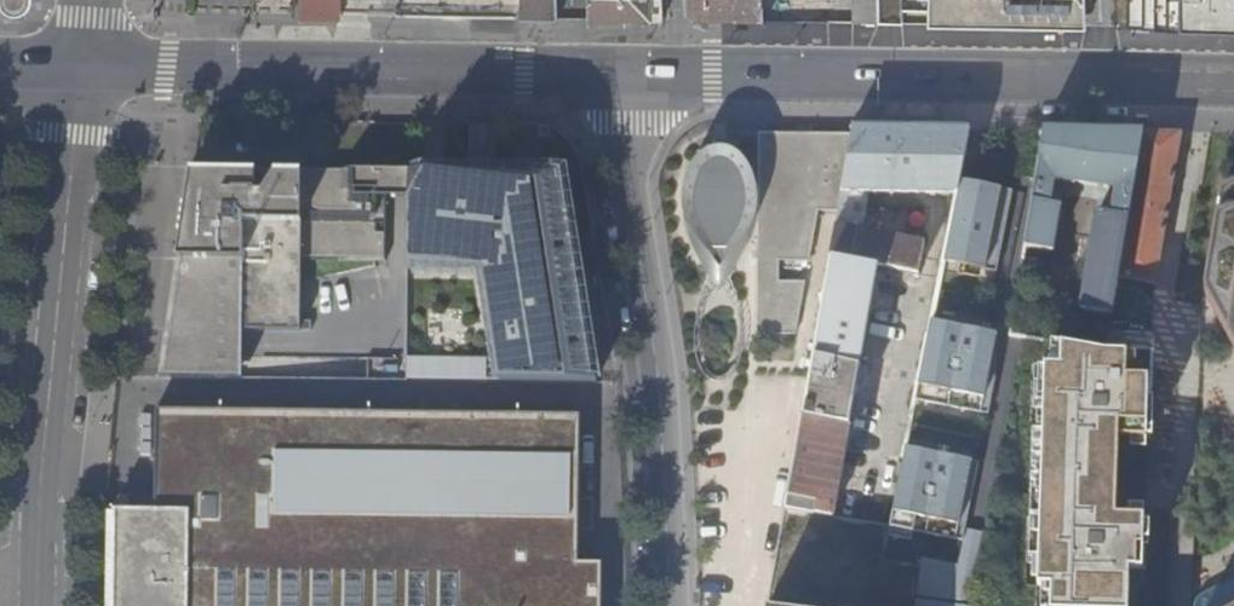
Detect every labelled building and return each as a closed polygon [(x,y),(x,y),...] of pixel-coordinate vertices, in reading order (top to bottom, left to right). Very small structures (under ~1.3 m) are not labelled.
[(6,7),(16,13),(27,11),(34,0),(4,0),(6,7)] [(300,16),(339,17),(339,0),(300,0),(300,16)] [(559,19),(558,0),(526,0),(526,19),(559,19)] [(589,20),(664,22),(662,0),(588,0),(589,20)] [(693,22),(764,23),(764,0),(692,0),(693,22)] [(878,24),(878,0),(854,0),(854,24),(878,24)] [(927,19),(1083,20),(1083,0),(927,0),(927,19)] [(1114,31),(1233,34),(1233,0),(1114,0),(1114,31)] [(760,337),(799,337),(808,285),(781,283),(781,263),(814,263),(819,213),(839,213),(854,128),(763,129),(762,202),(760,337)] [(784,507),(831,515),(877,268),(919,276),(924,244),(861,232),(867,194),(955,195),(958,180),(960,172),(963,153),(968,130),(854,128),(839,213),(784,507)] [(1118,279),(1142,132),(1044,131),(1036,180),(1035,182),(1023,247),(1054,253),(1061,209),(1059,207),(1051,205),(1055,181),(1114,192),(1110,215),(1099,214),(1098,214),(1096,218),(1080,311),(1083,311),(1094,313),(1113,317),(1118,279)] [(1182,133),(1142,132),(1118,279),(1156,285),(1182,133)] [(722,274),(725,279),(745,247),(758,225),(762,202),(760,183),(751,167),(738,160),(726,157),(711,161),(700,175),(692,193),(692,214),(702,242),(722,274)] [(194,260),(179,258),(166,370),(246,376),(250,329),(313,330),(314,320),(303,319),(303,282),(378,264),(378,261),(388,261),(389,169),(196,167),(186,244),(196,252),(194,260)] [(500,381),(611,384),(573,175),(418,175),(412,271),(483,274),(497,357),(500,381)] [(1012,190),(958,180),(955,195),(942,262),(996,272),(1012,190)] [(1229,186),(1226,188),(1222,192),(1220,195),(1218,199),(1207,268),(1205,279),(1204,284),(1204,289),(1206,295),(1207,298),(1233,348),(1233,186),(1229,186)] [(998,334),(931,321),(915,400),(981,412),(998,334)] [(1059,344),(1061,369),(1046,368),(1041,605),(1127,605),(1127,573),(1144,573),(1145,521),(1115,518),(1118,425),(1145,426),(1146,379),(1127,379),(1125,355),(1102,353),(1059,344)] [(497,357),(407,357),(408,380),(500,381),(497,357)] [(578,424),(156,415),(155,511),(114,511),(113,605),(599,605),(600,568),(576,567),(578,424)] [(971,461),(905,447),(891,527),(955,539),(971,461)] [(1212,590),(1207,593),(1202,595),(1198,599),(1195,603),(1194,605),(1233,605),(1233,578),(1212,590)]
